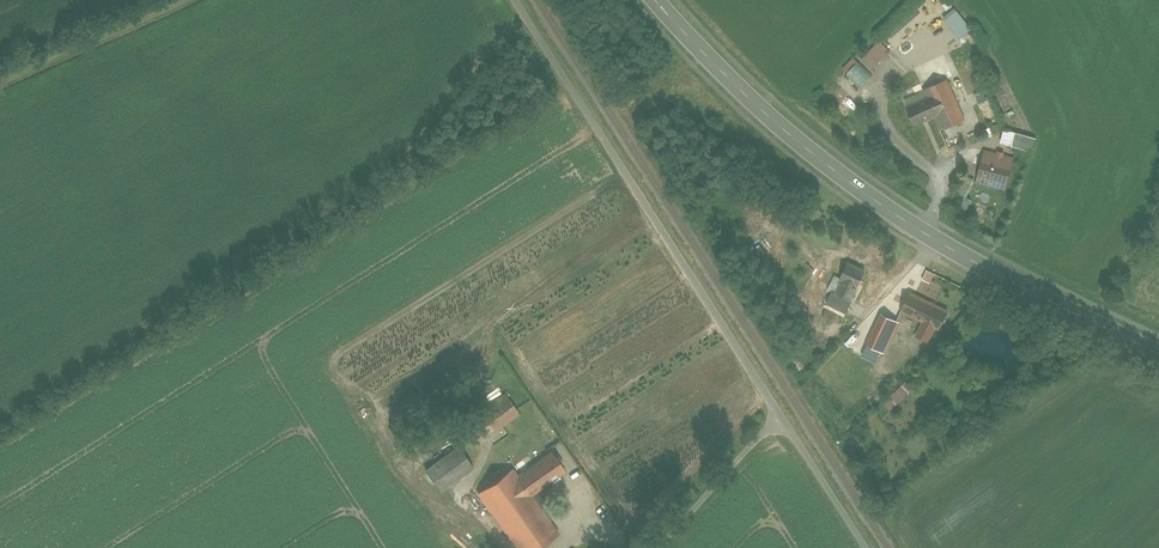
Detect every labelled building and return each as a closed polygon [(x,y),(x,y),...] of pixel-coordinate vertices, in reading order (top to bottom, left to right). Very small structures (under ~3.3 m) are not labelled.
[(960,6),(948,15),(964,35),(976,26),(960,6)] [(883,39),(865,57),(876,68),(894,50),(883,39)] [(874,74),(859,60),(848,72),(863,86),(874,74)] [(969,118),(950,77),(926,88),(929,96),(938,116),(944,129),(969,118)] [(938,116),(929,96),(909,105),(918,125),(938,116)] [(1039,137),(1008,128),(1004,142),(1035,150),(1039,137)] [(1015,157),(986,150),(979,181),(1008,188),(1015,157)] [(977,179),(966,173),(957,189),(968,195),(977,179)] [(870,269),(852,261),(845,278),(848,280),(863,286),(870,269)] [(924,278),(931,282),(935,273),(928,269),(924,278)] [(863,286),(848,280),(843,293),(854,298),(857,299),(863,286)] [(836,290),(830,302),(849,310),(854,298),(843,293),(836,290)] [(953,310),(915,291),(905,310),(926,320),(940,327),(943,329),(953,310)] [(904,323),(885,314),(871,342),(890,351),(904,323)] [(940,327),(926,320),(919,334),(933,341),(940,327)] [(867,339),(855,340),(855,347),(868,346),(867,339)] [(911,378),(886,402),(894,410),(918,386),(911,378)] [(463,420),(478,441),(521,413),(506,391),(463,420)] [(464,446),(429,470),(444,491),(479,467),(464,446)] [(521,473),(536,494),(569,470),(555,450),(521,473)] [(482,492),(521,547),(542,547),(563,533),(536,494),(521,473),(517,468),(482,492)] [(500,471),(482,483),(485,487),(503,475),(500,471)]
